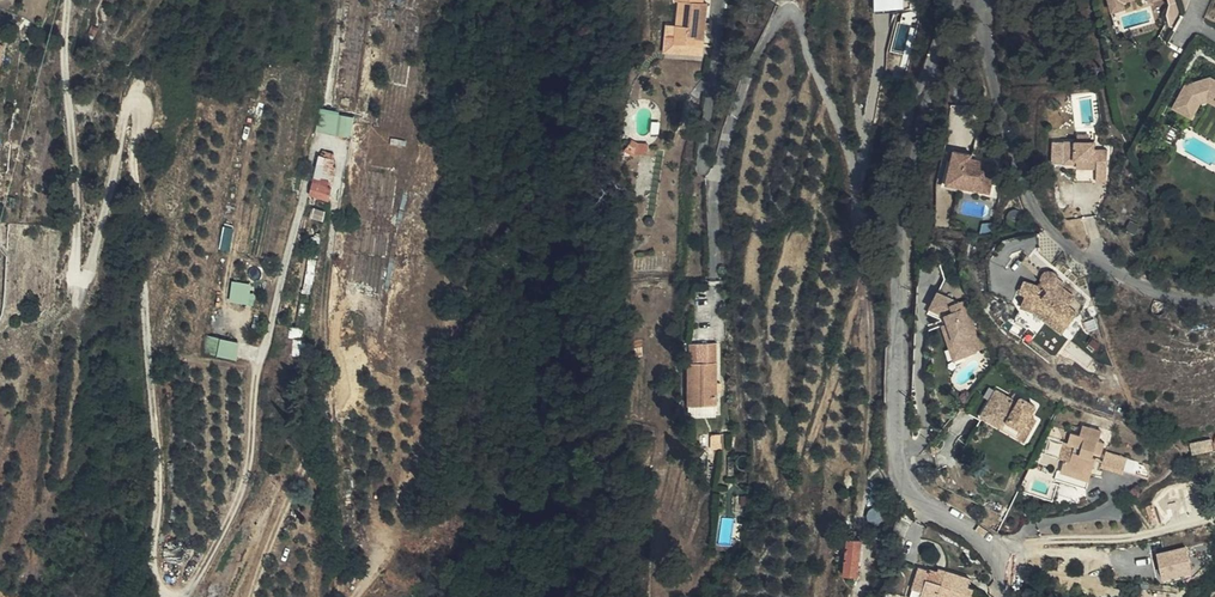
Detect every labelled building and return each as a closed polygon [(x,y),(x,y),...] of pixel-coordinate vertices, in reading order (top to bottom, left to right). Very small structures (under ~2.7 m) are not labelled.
[(683,0),(655,0),(656,8),(660,7),(663,28),(664,47),(691,45),(687,2),(683,2),(683,0)] [(1111,13),(1122,10),(1120,4),(1135,0),(1108,0),(1111,13)] [(663,28),(655,29),(658,56),(692,53),(691,45),(664,47),(663,28)] [(3,75),(9,46),(0,41),(0,75),(3,75)] [(1184,97),(1194,103),(1198,96),(1214,90),(1214,91),(1214,78),(1211,75),(1192,82),(1184,97)] [(1184,97),(1179,105),(1195,115),(1203,103),(1211,99),(1214,102),(1214,91),(1214,90),(1198,96),(1194,103),(1184,97)] [(1081,153),(1087,154),(1097,154),(1096,166),(1095,175),(1107,176),(1110,144),(1097,143),(1097,137),(1065,135),(1063,157),(1077,158),(1077,153),(1081,153)] [(973,151),(955,148),(953,157),(950,172),(965,175),(967,185),(990,190),(997,160),(972,155),(973,151)] [(661,149),(651,154),(654,159),(660,156),(659,153),(663,151),(661,149)] [(640,150),(636,158),(645,163),(649,154),(640,150)] [(335,156),(334,156),(322,153),(320,152),(310,193),(331,197),(334,184),(330,183),(335,156)] [(1097,154),(1087,154),(1087,165),(1096,166),(1097,154)] [(950,172),(953,157),(949,156),(943,184),(990,194),(990,190),(967,185),(965,175),(950,172)] [(878,191),(880,176),(870,174),(868,190),(878,191)] [(1016,278),(1040,282),(1042,278),(1044,263),(1020,259),(1016,278)] [(941,271),(934,287),(950,294),(952,302),(959,320),(961,319),(964,327),(978,323),(963,281),(941,271)] [(1041,292),(1037,290),(1019,293),(1020,303),(1027,303),(1024,309),(1036,314),(1039,310),(1069,332),(1080,317),(1070,309),(1077,299),(1058,286),(1059,281),(1058,277),(1054,274),(1049,273),(1045,274),(1042,278),(1040,282),(1040,284),(1044,285),(1041,292)] [(252,283),(234,281),(231,300),(249,303),(252,283)] [(947,293),(934,287),(931,292),(944,298),(947,293)] [(959,320),(952,302),(946,304),(958,340),(981,332),(978,323),(964,327),(961,319),(959,320)] [(1065,337),(1069,332),(1039,310),(1036,314),(1065,337)] [(308,353),(308,335),(305,336),(306,323),(291,322),(290,353),(308,353)] [(219,356),(222,339),(207,336),(204,353),(219,356)] [(238,359),(241,342),(222,339),(219,356),(238,359)] [(711,365),(712,344),(694,343),(692,364),(702,365),(711,365)] [(721,345),(712,344),(711,365),(702,365),(692,364),(690,408),(718,409),(721,345)] [(998,404),(1003,395),(995,391),(990,400),(998,404)] [(1017,402),(1021,395),(1015,392),(1012,400),(1017,402)] [(1037,404),(1021,395),(1017,402),(1012,400),(1003,395),(998,404),(990,400),(985,410),(994,415),(993,417),(1012,426),(1014,421),(1033,431),(1039,418),(1032,415),(1037,404)] [(1029,439),(1033,431),(1014,421),(1012,426),(993,417),(994,415),(985,410),(982,417),(1029,439)] [(1071,460),(1067,472),(1086,477),(1090,465),(1101,468),(1102,463),(1104,458),(1097,456),(1094,455),(1095,449),(1099,450),(1106,452),(1107,448),(1109,441),(1102,438),(1105,429),(1088,424),(1085,434),(1077,432),(1073,443),(1080,445),(1075,462),(1071,460)] [(1212,436),(1213,434),(1194,438),(1196,449),(1214,445),(1212,444),(1211,442),(1211,440),(1211,438),(1212,436)] [(1080,445),(1070,442),(1066,459),(1075,462),(1080,445)] [(1133,456),(1107,448),(1106,452),(1099,450),(1097,456),(1104,458),(1102,463),(1129,471),(1133,456)] [(1086,477),(1067,472),(1065,471),(1062,481),(1094,490),(1101,468),(1090,465),(1086,477)] [(857,573),(861,537),(848,536),(843,572),(857,573)] [(1188,543),(1158,551),(1164,578),(1195,570),(1188,543)] [(971,589),(965,588),(967,576),(943,570),(942,574),(917,568),(911,589),(920,592),(919,596),(969,596),(971,589)]
